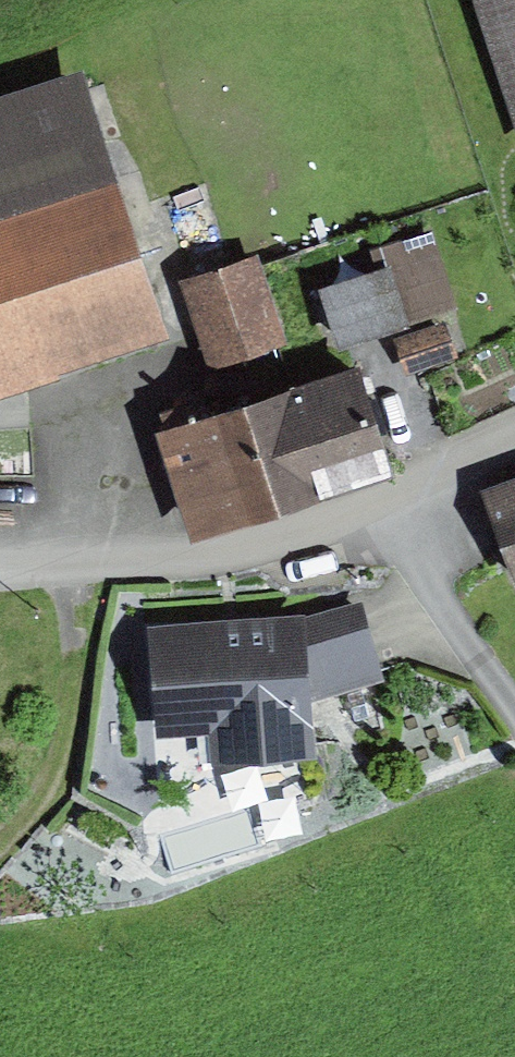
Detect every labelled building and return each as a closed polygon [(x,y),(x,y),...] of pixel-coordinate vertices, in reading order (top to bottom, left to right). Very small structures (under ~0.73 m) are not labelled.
[(514,122),(514,0),(473,0),(514,122)] [(0,107),(0,399),(170,343),(83,80),(0,107)] [(382,275),(318,296),(338,357),(458,316),(431,235),(375,254),(382,275)] [(257,262),(182,287),(210,371),(285,346),(257,262)] [(449,325),(398,344),(410,377),(461,358),(449,325)] [(358,377),(284,401),(317,510),(393,489),(358,377)] [(166,438),(159,440),(192,548),(317,510),(284,401),(199,426),(193,408),(160,418),(166,438)] [(484,488),(513,581),(514,580),(514,478),(484,488)] [(309,607),(150,620),(157,729),(217,728),(217,753),(316,745),(309,688),(383,668),(366,596),(309,607)]
